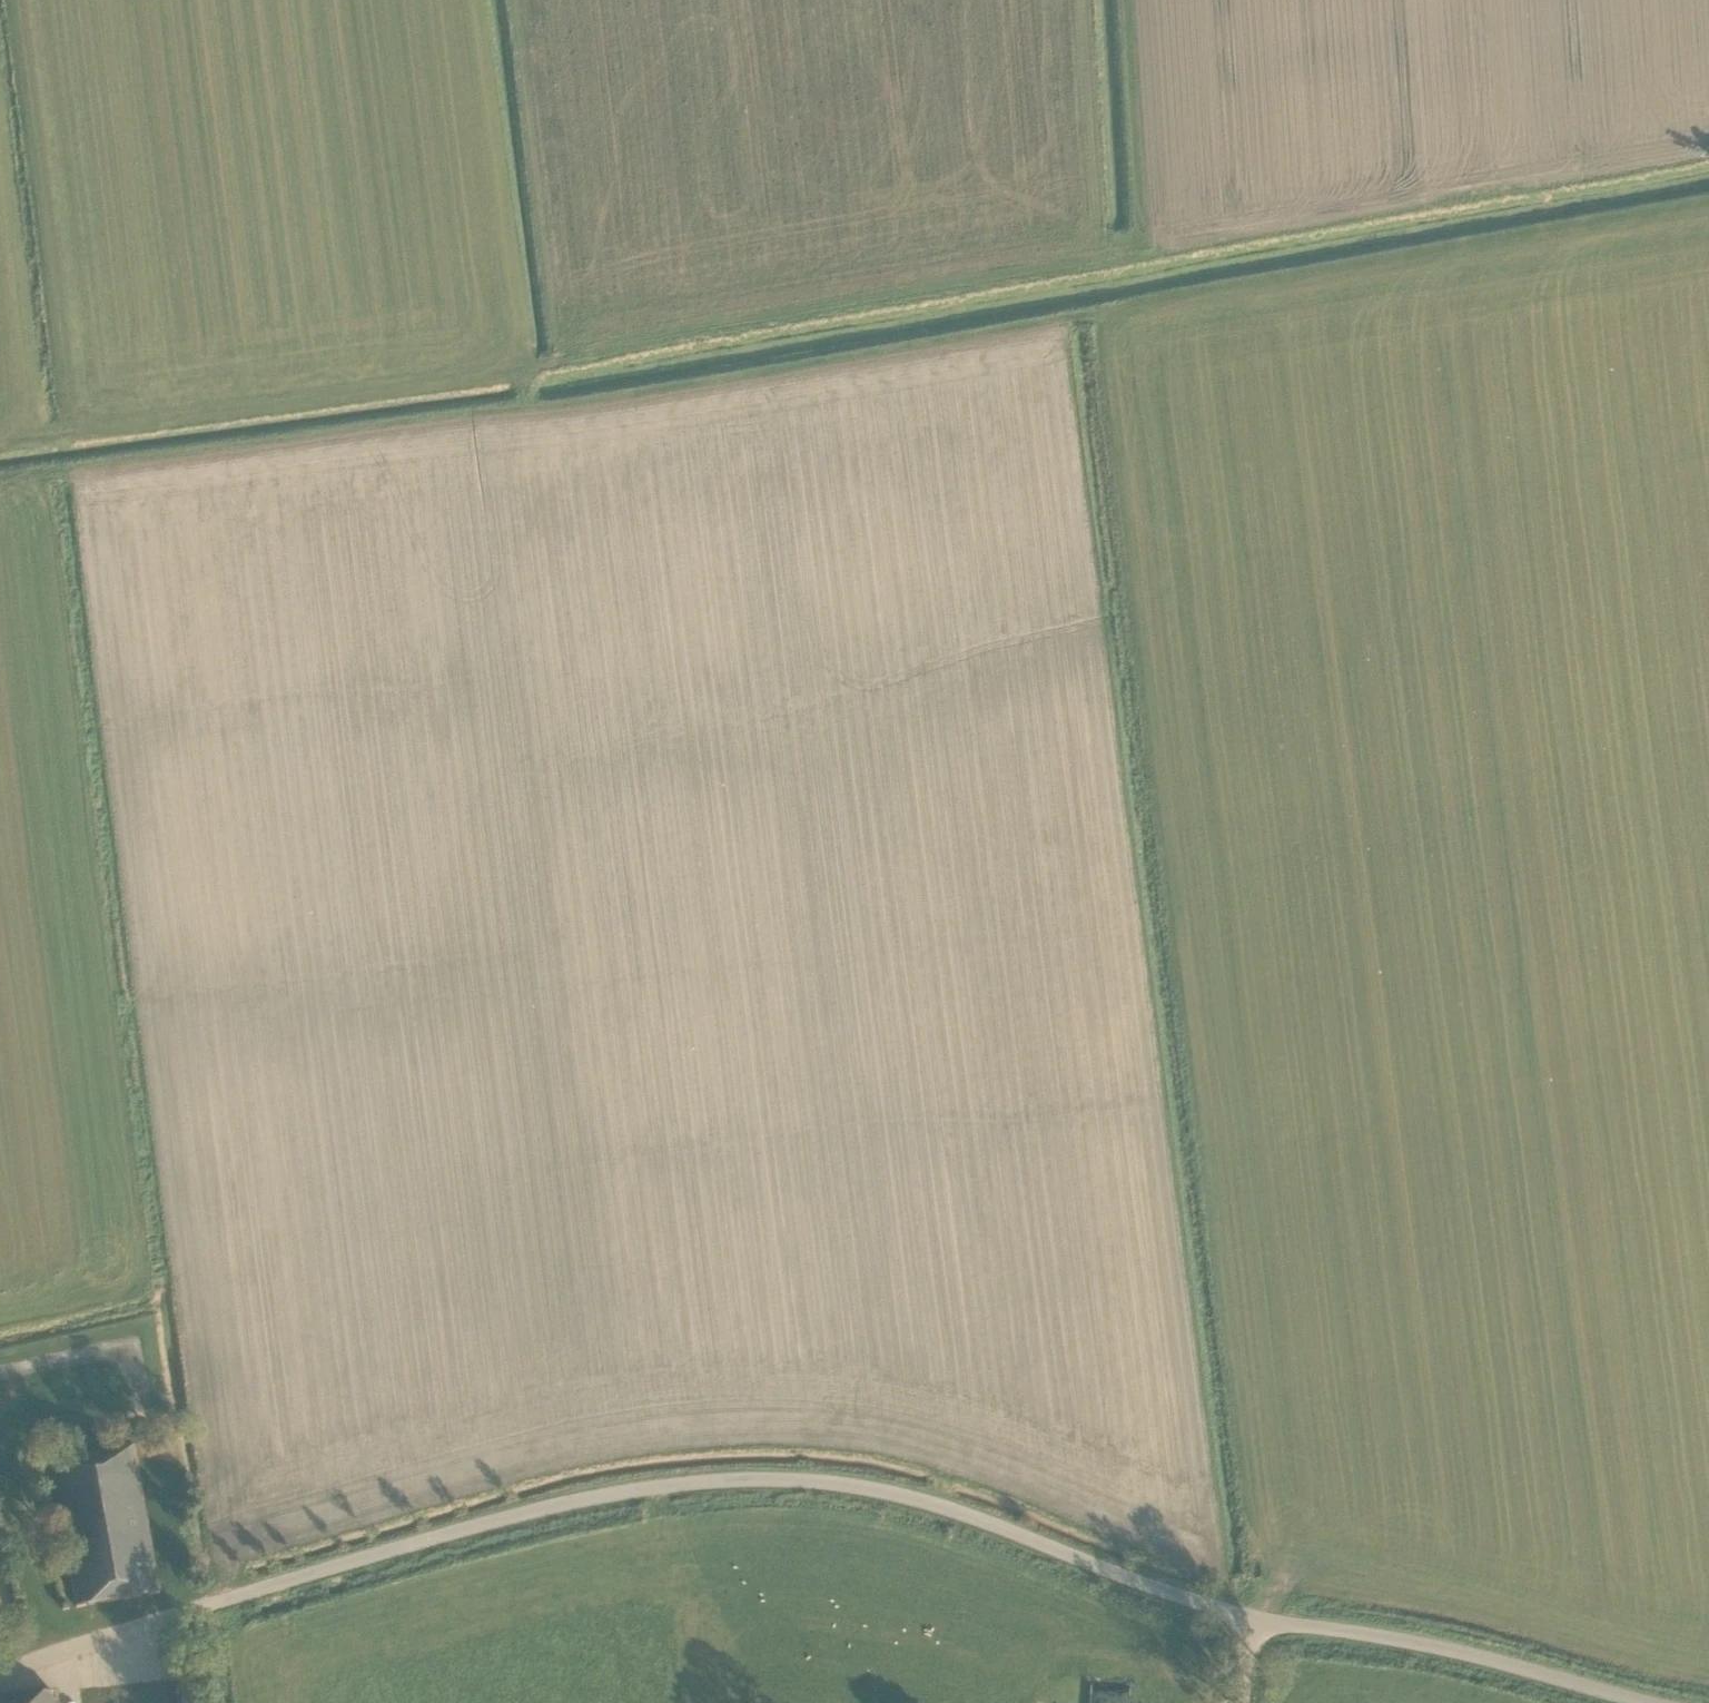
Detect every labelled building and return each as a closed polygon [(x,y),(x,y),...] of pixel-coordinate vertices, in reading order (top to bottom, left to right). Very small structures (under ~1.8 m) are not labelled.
[(158,1593),(132,1446),(49,1460),(74,1607),(158,1593)] [(198,1680),(178,1683),(181,1702),(201,1702),(198,1680)] [(51,1692),(0,1696),(0,1702),(52,1702),(51,1692)]
